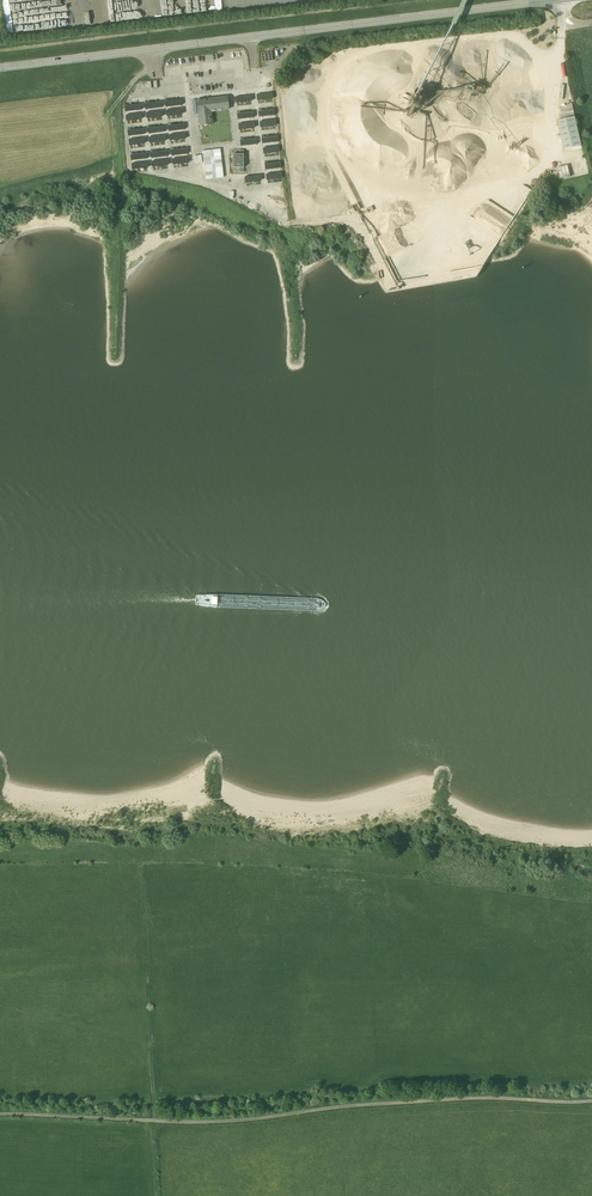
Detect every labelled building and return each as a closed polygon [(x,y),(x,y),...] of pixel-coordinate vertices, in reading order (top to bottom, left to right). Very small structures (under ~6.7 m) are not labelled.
[(200,125),(205,125),(212,124),(211,111),(229,109),(227,97),(197,100),(200,125)] [(564,150),(581,146),(575,116),(574,114),(560,117),(561,120),(557,120),(564,150)] [(220,146),(203,148),(206,177),(224,175),(220,146)] [(233,161),(244,161),(244,150),(239,150),(239,154),(233,154),(233,161)] [(244,172),(244,161),(233,161),(233,168),(239,168),(239,172),(244,172)] [(560,179),(571,177),(568,165),(557,167),(560,179)]
